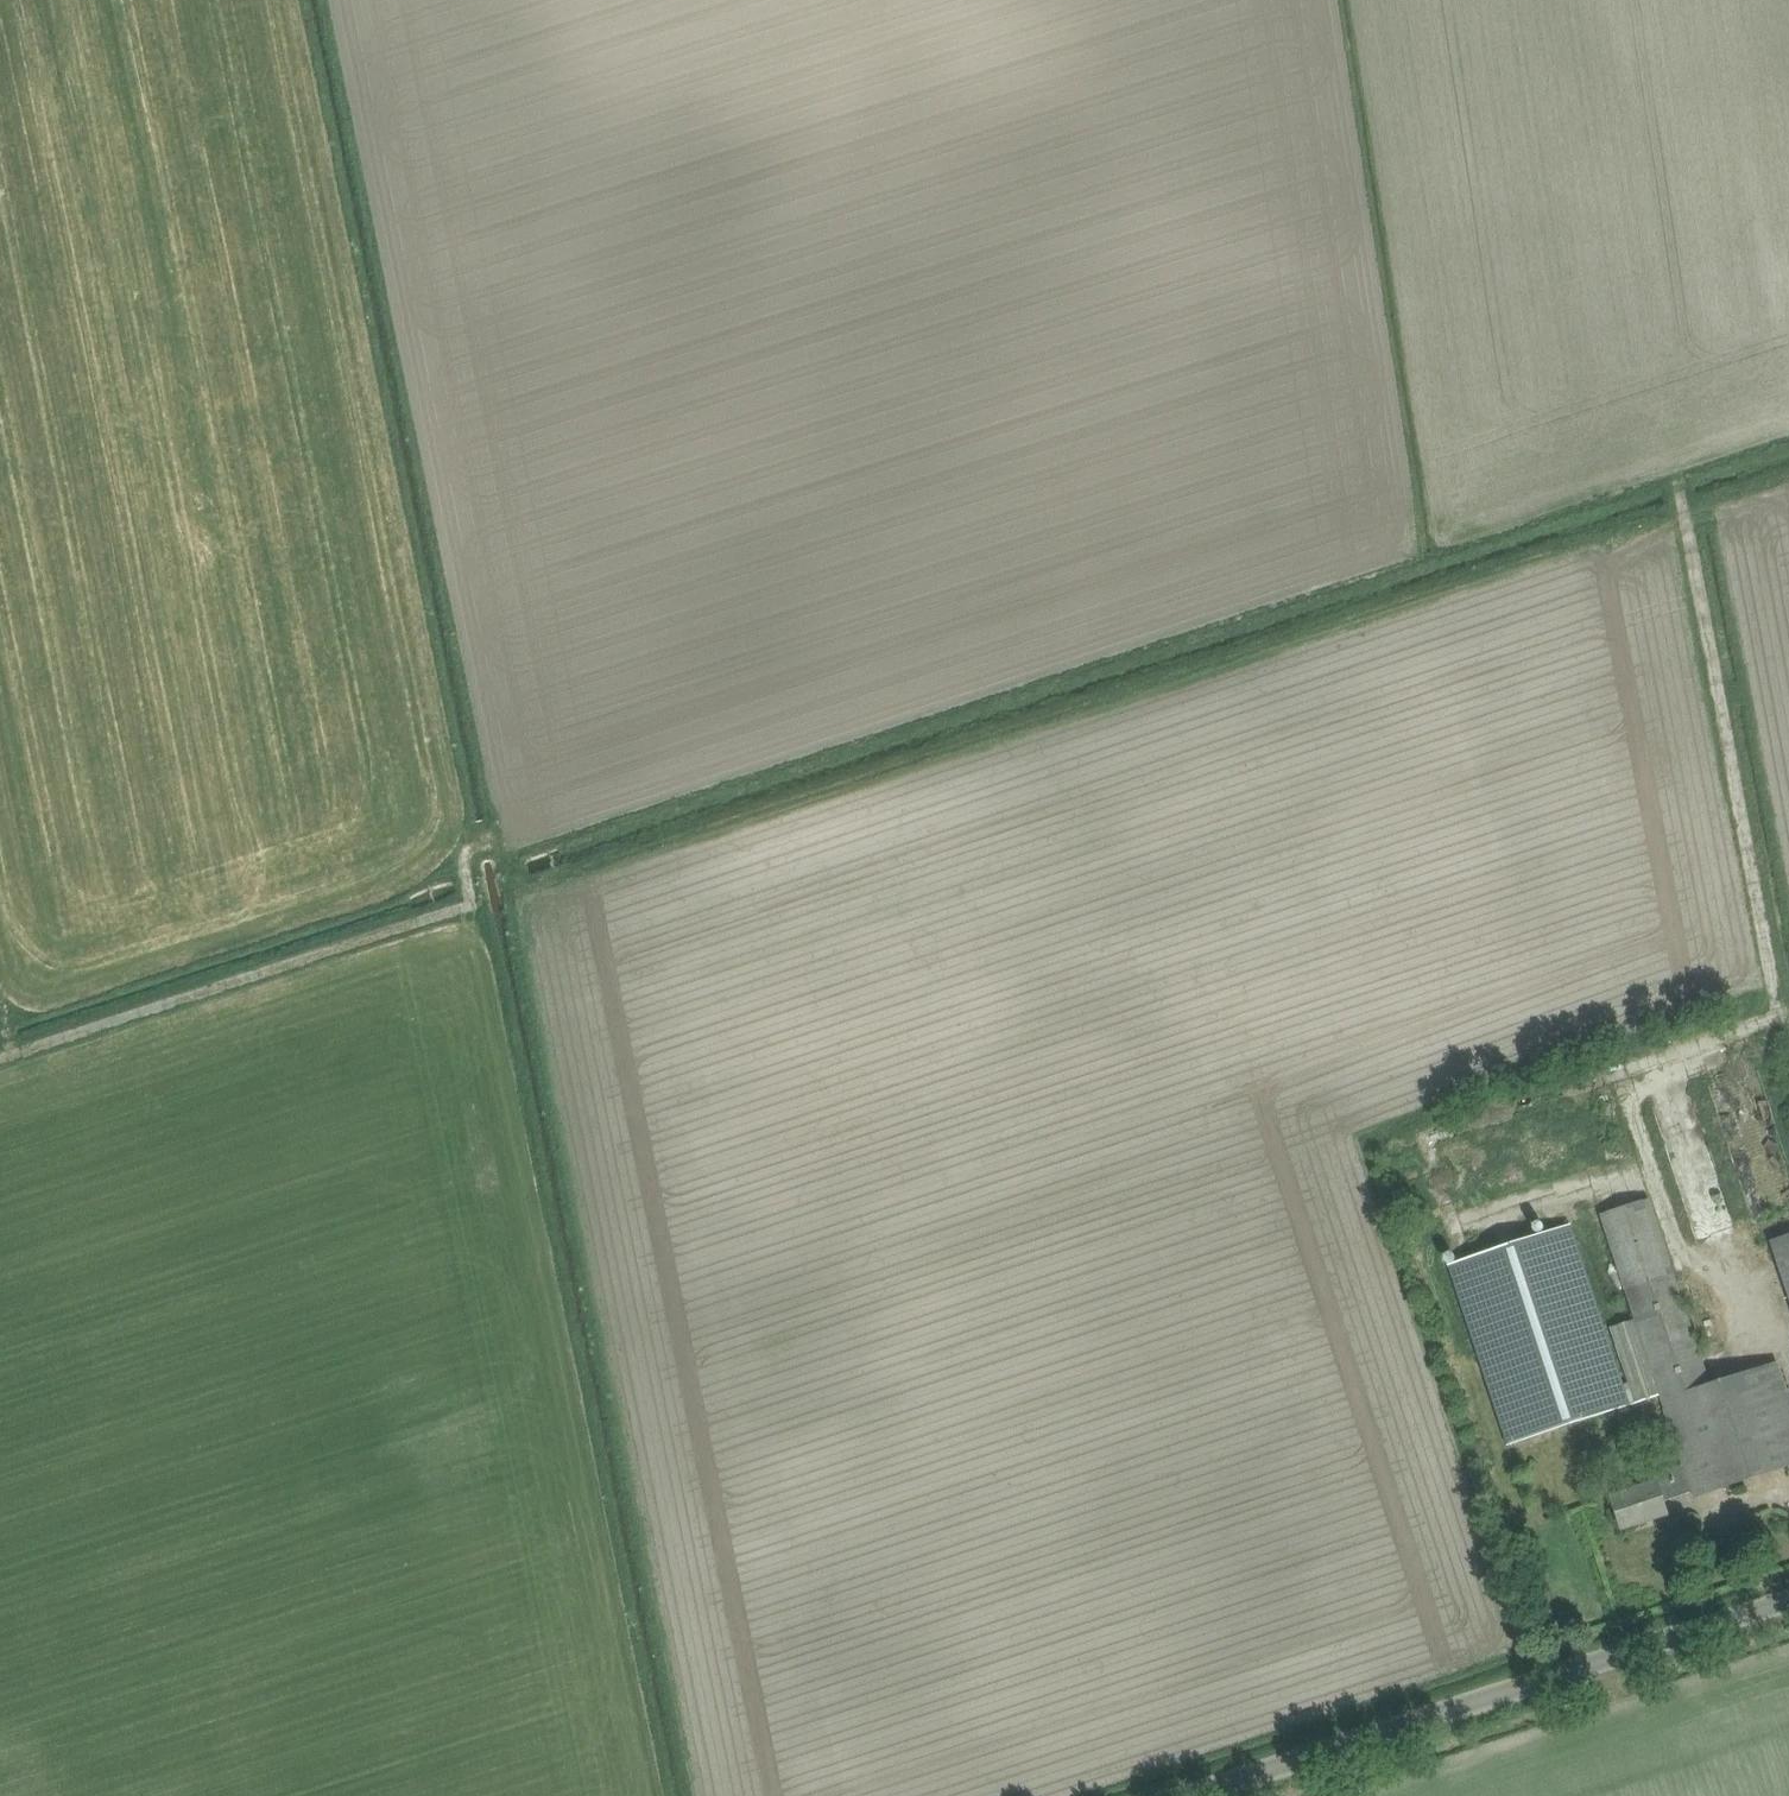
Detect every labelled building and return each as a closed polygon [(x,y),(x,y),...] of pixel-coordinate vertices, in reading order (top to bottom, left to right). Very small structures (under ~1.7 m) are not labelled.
[(1712,1383),(1710,1384),(1650,1198),(1602,1214),(1637,1317),(1610,1327),(1629,1383),(1623,1385),(1570,1223),(1450,1264),(1508,1445),(1662,1394),(1685,1463),(1654,1473),(1657,1481),(1611,1496),(1622,1530),(1667,1515),(1663,1503),(1692,1493),(1694,1498),(1788,1466),(1788,1399),(1777,1362),(1712,1383)] [(1788,1290),(1788,1237),(1773,1242),(1788,1290)]
